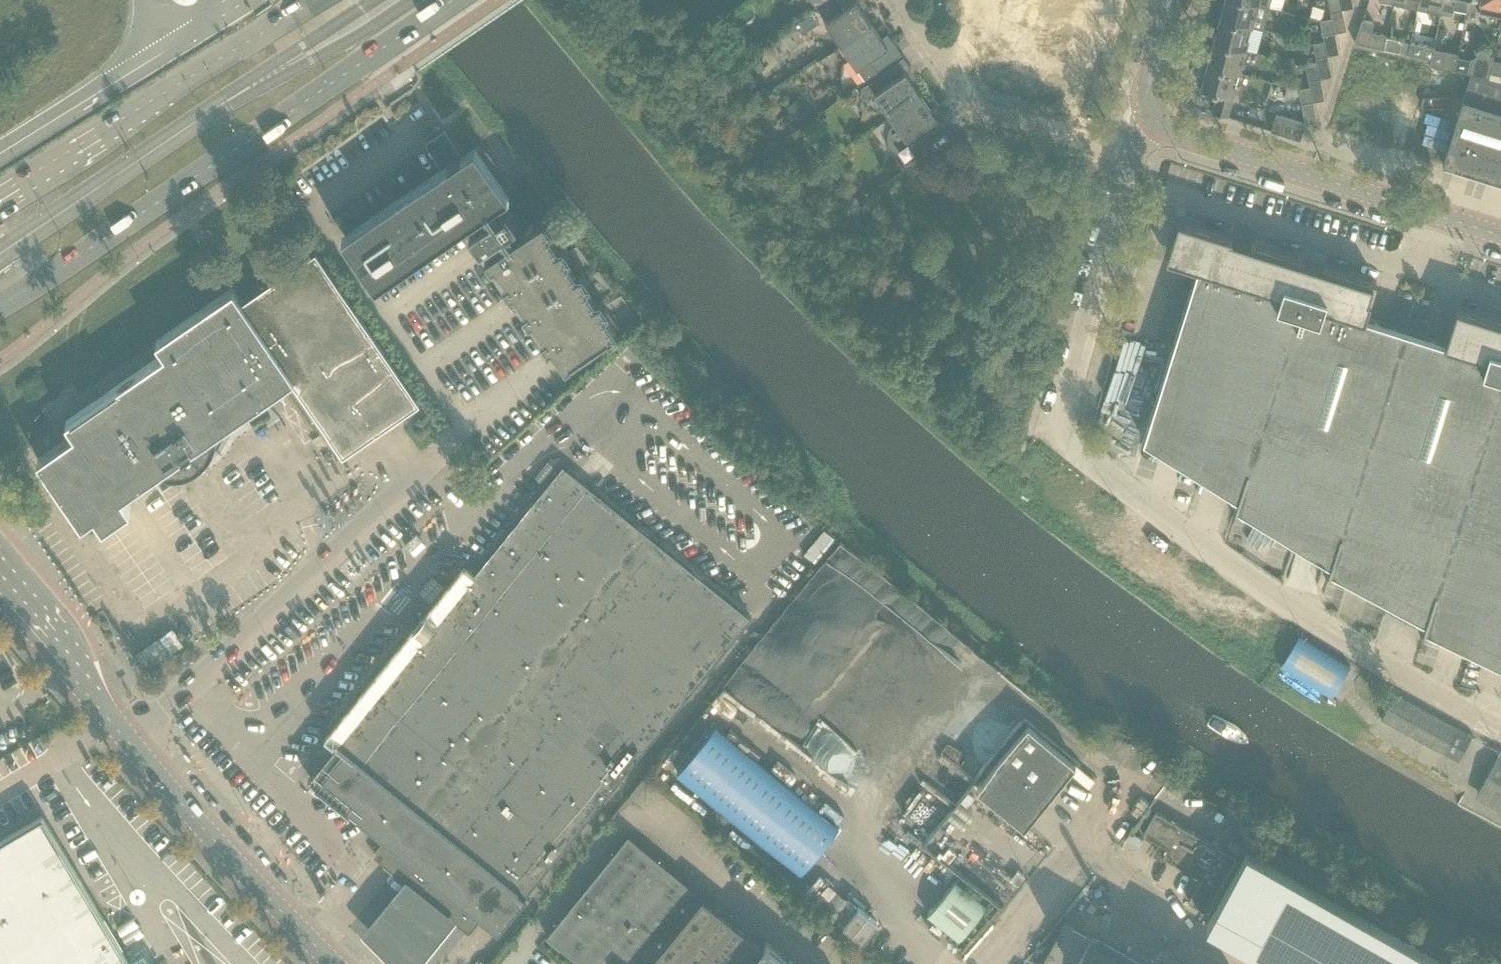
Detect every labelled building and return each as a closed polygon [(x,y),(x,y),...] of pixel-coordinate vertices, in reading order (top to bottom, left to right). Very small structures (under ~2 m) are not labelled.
[(818,10),(826,20),(841,43),(842,42),(871,23),(855,0),(856,0),(832,0),(826,4),(824,6),(818,10)] [(1000,14),(1068,31),(1075,0),(1004,0),(1000,14)] [(1220,17),(1251,26),(1254,16),(1249,15),(1253,2),(1258,3),(1247,0),(1225,0),(1220,17)] [(1331,18),(1334,33),(1346,30),(1341,9),(1339,0),(1327,0),(1331,18)] [(1341,9),(1353,7),(1352,0),(1339,0),(1341,9)] [(1393,3),(1417,9),(1419,1),(1420,1),(1421,0),(1394,0),(1393,3)] [(1417,9),(1441,13),(1441,12),(1442,6),(1444,6),(1445,0),(1421,0),(1420,1),(1419,1),(1417,9)] [(1441,12),(1451,14),(1453,8),(1454,3),(1467,6),(1468,3),(1468,0),(1445,0),(1444,6),(1442,6),(1441,12)] [(1500,15),(1500,0),(1482,0),(1479,11),(1500,15)] [(1220,17),(1214,41),(1237,47),(1245,49),(1257,52),(1263,29),(1251,26),(1220,17)] [(1319,20),(1324,40),(1327,55),(1339,53),(1334,33),(1331,18),(1319,20)] [(1362,19),(1355,42),(1385,49),(1387,37),(1388,36),(1371,32),(1374,22),(1362,19)] [(842,42),(841,43),(865,77),(870,73),(883,64),(900,53),(892,41),(886,45),(871,23),(842,42)] [(1387,37),(1385,49),(1399,52),(1402,40),(1387,37)] [(1312,43),(1317,63),(1320,78),(1332,76),(1327,55),(1324,40),(1312,43)] [(1214,41),(1207,64),(1238,72),(1241,62),(1245,49),(1214,41)] [(1411,41),(1408,54),(1431,59),(1434,46),(1411,41)] [(1443,61),(1442,68),(1454,70),(1457,57),(1457,53),(1446,50),(1443,61)] [(1457,57),(1454,70),(1469,74),(1489,78),(1490,72),(1493,60),(1494,55),(1481,52),(1470,59),(1469,60),(1457,57)] [(760,57),(752,63),(759,72),(767,67),(763,62),(760,57)] [(863,87),(862,95),(870,96),(874,93),(876,96),(878,98),(890,116),(921,94),(905,72),(910,68),(902,57),(886,68),(873,77),(874,79),(863,87)] [(1490,72),(1500,74),(1500,61),(1493,60),(1490,72)] [(1305,66),(1310,86),(1313,101),(1324,99),(1320,78),(1317,63),(1305,66)] [(1207,64),(1201,87),(1218,92),(1213,112),(1226,116),(1232,96),(1235,85),(1238,75),(1238,73),(1238,72),(1207,64)] [(1489,78),(1469,74),(1442,164),(1500,182),(1500,81),(1489,78)] [(1287,86),(1284,98),(1299,95),(1304,123),(1305,123),(1317,121),(1313,101),(1310,86),(1298,89),(1287,86)] [(921,94),(890,116),(906,138),(912,134),(919,145),(949,124),(941,113),(936,117),(921,94)] [(1429,116),(1442,120),(1448,101),(1435,97),(1429,116)] [(797,98),(787,107),(801,123),(811,115),(797,98)] [(1276,114),(1271,130),(1299,139),(1305,123),(1304,123),(1276,114)] [(827,137),(819,142),(827,153),(834,148),(827,137)] [(466,153),(345,235),(376,280),(481,208),(483,210),(489,218),(469,232),(475,240),(477,238),(481,244),(479,246),(480,248),(500,234),(505,241),(515,234),(510,227),(518,222),(507,206),(499,211),(493,203),(492,201),(505,192),(506,194),(518,186),(480,141),(473,146),(474,146),(474,147),(466,153)] [(505,241),(485,255),(492,265),(496,262),(508,279),(504,282),(511,292),(515,289),(527,306),(523,310),(530,320),(534,316),(546,334),(542,337),(548,347),(553,344),(566,363),(615,329),(602,310),(607,306),(606,305),(602,299),(600,296),(595,300),(583,283),(588,279),(587,278),(583,271),(581,269),(576,273),(564,256),(569,252),(568,250),(564,244),(563,242),(557,245),(545,228),(551,224),(550,223),(544,214),(515,234),(505,241)] [(1191,286),(1143,440),(1237,498),(1232,517),(1234,517),(1237,507),(1330,564),(1325,580),(1327,580),(1330,570),(1425,622),(1420,638),(1422,639),(1425,629),(1500,666),(1500,324),(1457,310),(1453,325),(1450,325),(1445,343),(1365,318),(1376,282),(1322,265),(1321,267),(1303,261),(1304,259),(1250,242),(1249,244),(1179,222),(1169,256),(1177,258),(1176,261),(1197,267),(1195,272),(1191,286)] [(52,451),(38,460),(83,524),(95,515),(103,526),(123,512),(129,508),(120,496),(133,487),(165,465),(169,463),(173,465),(175,466),(177,466),(180,467),(182,467),(185,467),(187,467),(190,466),(193,465),(195,464),(197,463),(199,461),(201,460),(202,459),(203,458),(212,446),(207,437),(218,429),(220,428),(243,412),(245,411),(268,395),(269,393),(279,387),(292,378),(367,326),(315,250),(241,301),(232,289),(157,341),(165,353),(92,404),(66,421),(76,435),(52,451)] [(1180,283),(1191,286),(1195,272),(1184,269),(1180,283)] [(1177,292),(1184,294),(1185,294),(1187,287),(1186,287),(1179,285),(1177,291),(1177,292)] [(367,326),(292,378),(343,452),(380,427),(397,415),(419,400),(367,326)] [(481,465),(491,458),(484,448),(474,455),(481,465)] [(375,855),(469,932),(482,917),(498,930),(524,897),(523,896),(749,618),(563,467),(437,622),(427,614),(421,621),(414,629),(424,638),(336,746),(335,745),(310,777),(327,791),(329,789),(390,838),(375,855)] [(405,545),(414,555),(425,544),(416,535),(405,545)] [(173,627),(135,653),(146,670),(184,644),(173,627)] [(1299,635),(1280,665),(1332,697),(1350,666),(1299,635)] [(1381,718),(1444,753),(1456,729),(1394,695),(1381,718)] [(715,725),(677,772),(801,873),(839,826),(715,725)] [(977,788),(1025,826),(1076,763),(1028,725),(977,788)] [(1499,752),(1477,791),(1500,804),(1500,753),(1499,752)] [(1188,900),(1205,910),(1206,911),(1237,857),(1155,811),(1142,833),(1159,843),(1155,851),(1163,855),(1162,856),(1200,877),(1188,900)] [(42,816),(0,841),(0,963),(130,963),(42,816)] [(766,942),(763,945),(627,834),(545,935),(581,963),(793,963),(766,942)] [(1206,911),(1301,963),(1468,963),(1246,837),(1237,857),(1206,911)] [(401,877),(350,936),(381,963),(416,963),(452,920),(401,877)] [(955,880),(928,914),(959,939),(987,905),(955,880)] [(858,906),(843,925),(862,940),(877,921),(858,906)] [(1099,941),(1065,922),(1041,963),(1138,963),(1099,941)]
